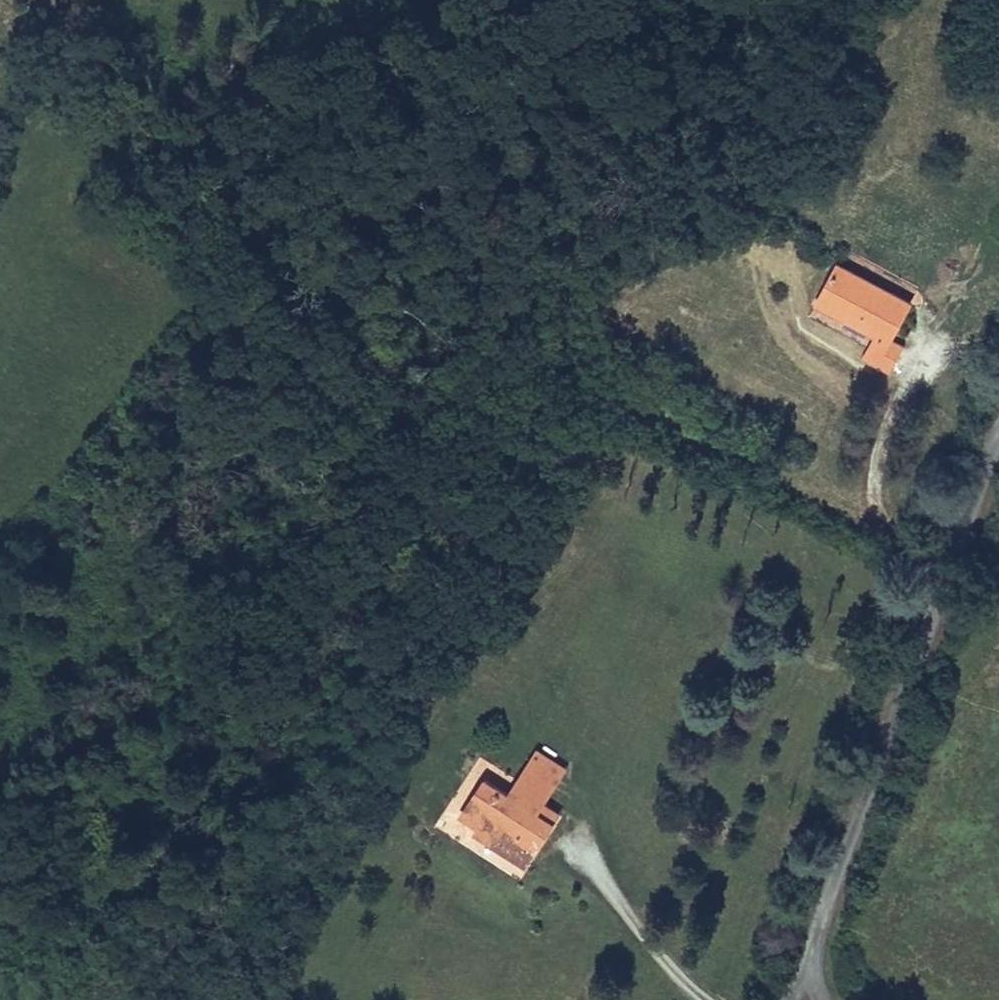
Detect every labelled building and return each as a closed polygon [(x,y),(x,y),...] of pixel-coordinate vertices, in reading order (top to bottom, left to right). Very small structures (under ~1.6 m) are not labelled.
[(842,266),(820,305),(879,337),(867,360),(890,372),(903,347),(893,341),(912,305),(842,266)] [(533,812),(543,801),(565,769),(539,752),(511,795),(488,780),(464,815),(481,828),(476,834),(524,868),(553,825),(533,812)] [(560,814),(543,801),(535,812),(553,825),(560,814)]
